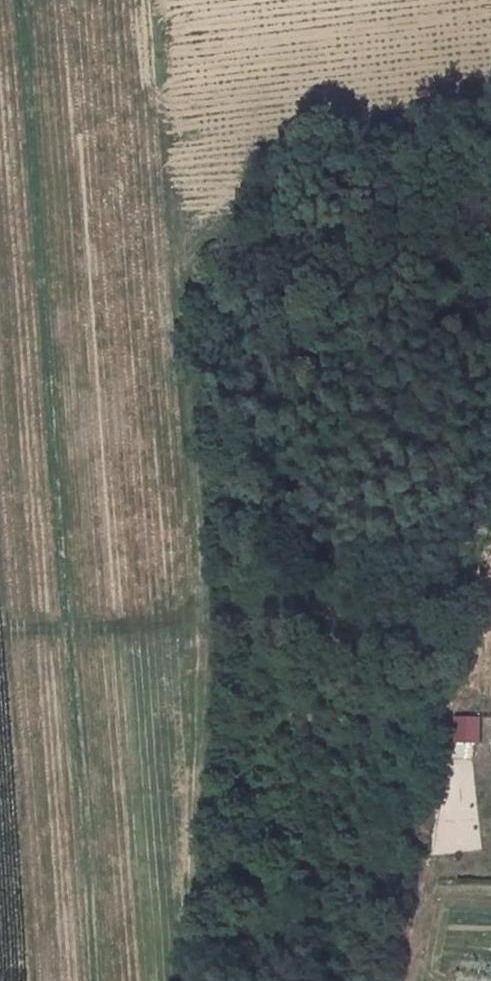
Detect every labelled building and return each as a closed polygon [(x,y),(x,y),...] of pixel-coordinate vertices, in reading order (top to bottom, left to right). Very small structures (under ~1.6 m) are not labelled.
[(460,717),(460,743),(484,743),(484,716),(460,717)]
